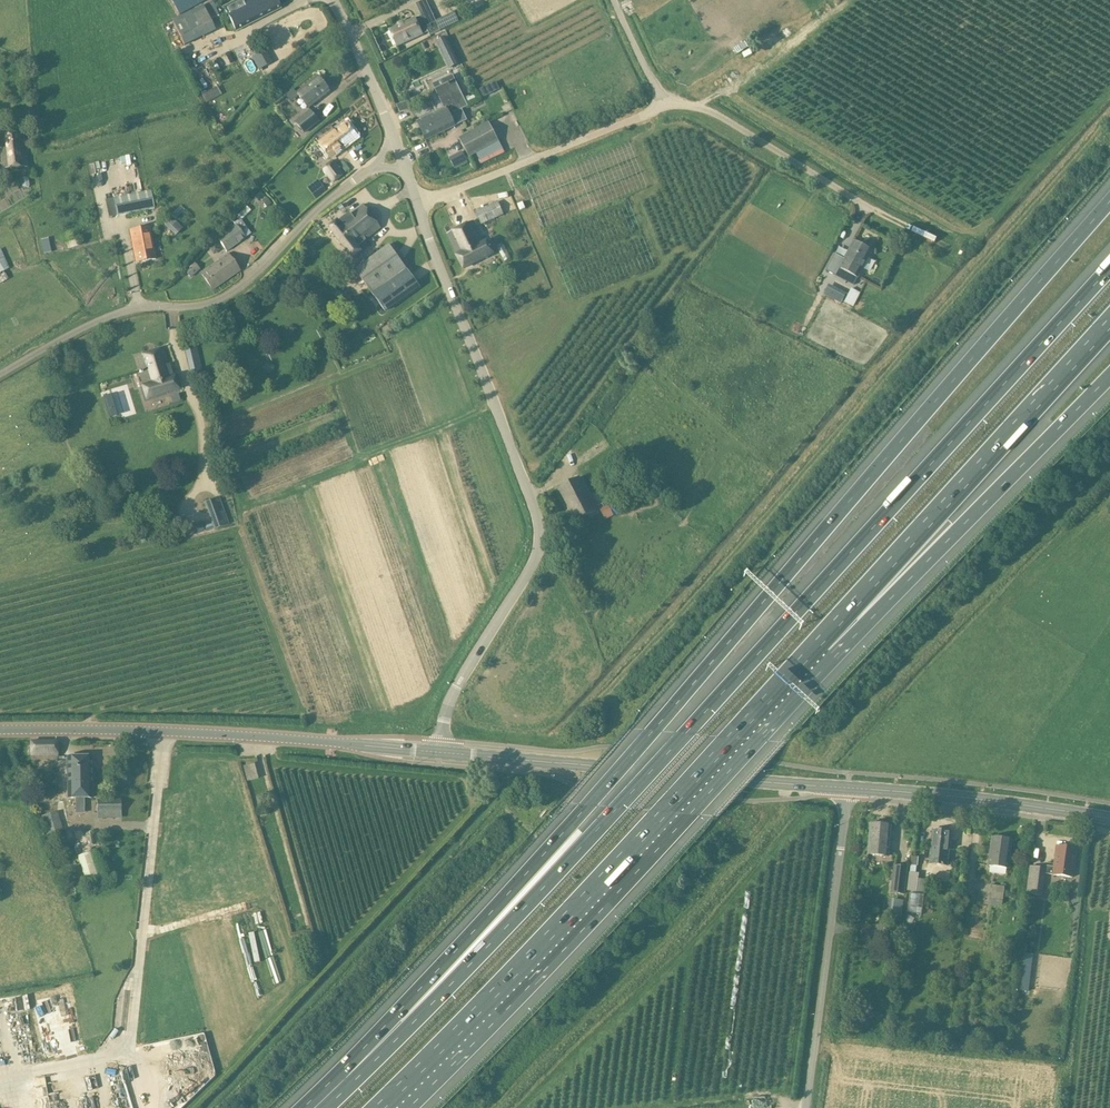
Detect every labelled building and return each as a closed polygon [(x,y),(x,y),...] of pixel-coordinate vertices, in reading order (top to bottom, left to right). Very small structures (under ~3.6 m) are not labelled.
[(180,14),(205,0),(172,0),(180,14)] [(237,31),(279,9),(274,0),(245,0),(226,10),(237,31)] [(399,26),(389,30),(397,47),(423,35),(422,34),(428,32),(430,35),(440,30),(460,21),(456,11),(436,20),(426,0),(424,0),(416,4),(421,16),(415,19),(415,18),(404,23),(399,26)] [(214,30),(204,9),(202,5),(171,19),(172,22),(167,25),(177,47),(183,44),(214,30)] [(447,37),(436,42),(449,68),(459,63),(447,37)] [(746,41),(734,48),(737,53),(749,46),(746,41)] [(763,50),(747,58),(753,70),(769,61),(763,50)] [(260,53),(253,57),(259,69),(267,66),(260,53)] [(297,93),(309,108),(330,91),(318,76),(297,93)] [(463,110),(462,109),(467,106),(455,81),(438,89),(447,108),(417,122),(421,130),(463,110)] [(483,97),(488,94),(501,87),(502,86),(501,85),(495,81),(479,90),(483,97)] [(203,93),(207,101),(222,93),(218,86),(203,93)] [(467,120),(463,110),(421,130),(426,140),(467,120)] [(320,122),(312,111),(296,123),(304,134),(320,122)] [(469,157),(499,141),(489,123),(459,139),(469,157)] [(316,137),(331,156),(357,136),(348,124),(333,135),(328,128),(316,137)] [(2,168),(27,166),(24,131),(0,133),(0,146),(2,168)] [(455,167),(467,161),(462,151),(449,158),(455,167)] [(335,162),(325,169),(334,181),(344,174),(335,162)] [(114,198),(117,216),(154,209),(150,191),(114,198)] [(270,203),(266,198),(262,202),(267,207),(270,203)] [(504,215),(502,212),(498,202),(476,212),(481,225),(504,215)] [(353,259),(362,251),(359,246),(381,228),(364,205),(351,214),(350,213),(339,222),(339,221),(328,228),(353,259)] [(246,207),(238,216),(241,219),(250,211),(246,207)] [(447,234),(457,255),(456,256),(464,269),(495,253),(488,240),(484,242),(473,221),(447,234)] [(217,238),(227,251),(245,238),(236,225),(217,238)] [(130,231),(136,263),(156,259),(149,227),(130,231)] [(854,284),(872,251),(854,241),(845,259),(835,254),(827,270),(854,284)] [(390,244),(354,269),(386,312),(420,287),(390,244)] [(9,280),(4,272),(10,268),(0,249),(0,285),(9,280)] [(228,254),(201,274),(213,290),(240,271),(228,254)] [(190,278),(198,272),(193,266),(185,273),(190,278)] [(829,283),(825,294),(844,302),(848,291),(829,283)] [(860,293),(851,288),(844,302),(854,306),(860,293)] [(178,390),(174,376),(174,377),(165,348),(136,357),(141,373),(139,374),(143,386),(141,386),(145,400),(178,390)] [(203,375),(200,362),(189,364),(192,377),(203,375)] [(113,396),(105,398),(111,417),(119,415),(113,396)] [(623,464),(617,456),(610,461),(615,469),(623,464)] [(558,488),(576,521),(597,511),(579,477),(558,488)] [(218,498),(206,502),(215,527),(227,523),(218,498)] [(187,527),(190,535),(204,530),(201,522),(187,527)] [(30,742),(30,744),(31,760),(58,760),(57,741),(30,742)] [(67,757),(68,798),(91,798),(91,756),(67,757)] [(255,764),(244,766),(248,781),(259,778),(255,764)] [(97,800),(97,814),(121,814),(121,800),(97,800)] [(43,818),(48,837),(62,832),(57,813),(43,818)] [(871,824),(868,854),(888,856),(891,826),(871,824)] [(951,848),(952,839),(950,839),(951,831),(934,829),(930,863),(947,865),(949,847),(951,848)] [(992,837),(988,865),(1008,868),(1012,840),(992,837)] [(1046,873),(1053,874),(1073,877),(1077,849),(1057,846),(1054,866),(1045,865),(1045,867),(1030,865),(1027,893),(1043,895),(1046,873)] [(94,851),(78,856),(85,883),(102,878),(94,851)] [(912,856),(911,865),(916,866),(918,866),(919,857),(912,856)] [(909,873),(907,891),(924,893),(925,879),(918,879),(918,874),(915,873),(916,866),(911,865),(910,873),(909,873)] [(890,893),(904,895),(907,867),(893,866),(890,893)] [(1005,887),(993,885),(990,905),(1002,906),(1005,887)] [(1027,992),(1030,975),(1020,974),(1018,991),(1027,992)]
